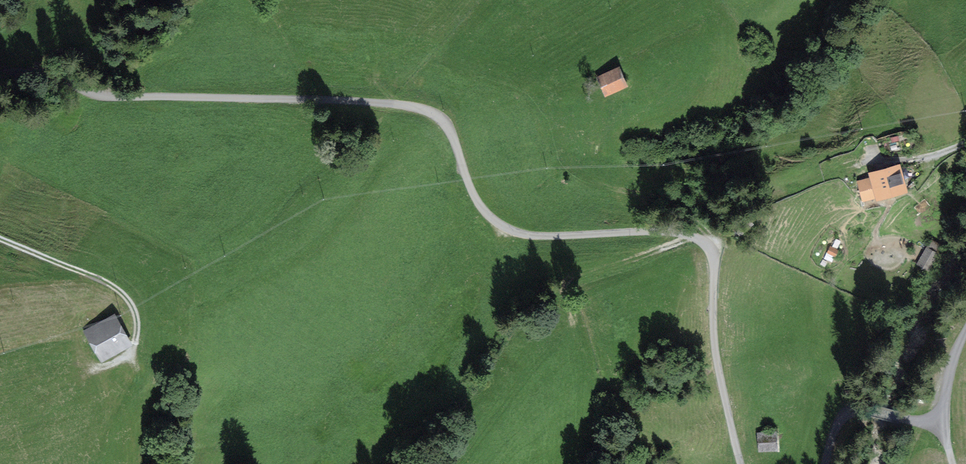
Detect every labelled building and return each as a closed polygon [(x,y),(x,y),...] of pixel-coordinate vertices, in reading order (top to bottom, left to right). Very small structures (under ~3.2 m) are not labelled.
[(600,95),(624,84),(614,63),(590,74),(600,95)] [(865,166),(866,169),(852,173),(859,195),(872,191),(874,196),(906,187),(897,156),(865,166)] [(935,266),(945,247),(932,240),(922,259),(935,266)] [(846,247),(836,243),(830,255),(839,260),(846,247)] [(100,365),(133,347),(115,315),(82,333),(100,365)] [(771,448),(791,446),(789,425),(769,427),(771,448)]
